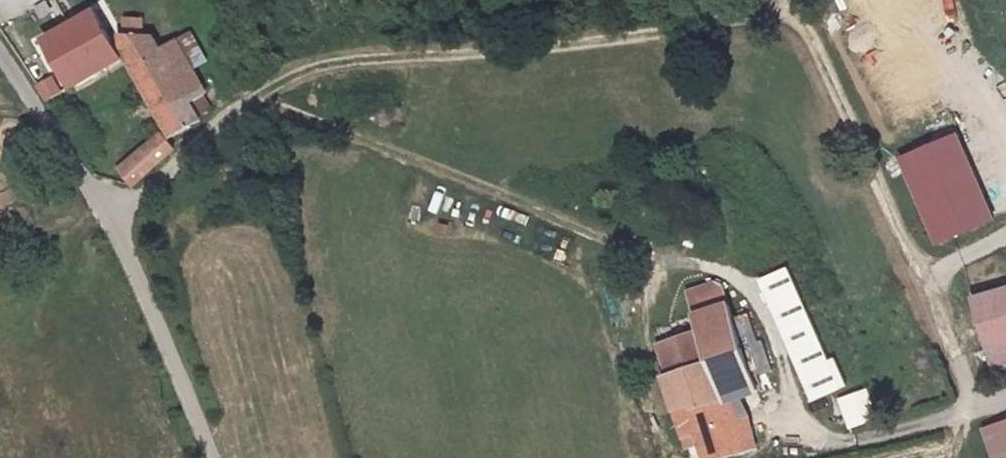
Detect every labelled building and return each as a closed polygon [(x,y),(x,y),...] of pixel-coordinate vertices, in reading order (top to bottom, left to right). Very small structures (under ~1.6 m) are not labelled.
[(33,42),(50,71),(63,92),(118,60),(101,31),(88,9),(33,42)] [(119,17),(120,31),(141,29),(140,15),(119,17)] [(847,56),(868,44),(853,16),(832,28),(847,56)] [(167,134),(202,116),(191,99),(203,90),(192,67),(206,60),(190,32),(157,48),(149,37),(117,37),(120,56),(167,134)] [(46,102),(63,92),(50,71),(33,81),(46,102)] [(995,217),(958,134),(901,160),(939,243),(995,217)] [(129,183),(171,149),(158,136),(119,171),(129,183)] [(460,233),(462,203),(439,201),(437,231),(460,233)] [(830,359),(825,361),(785,268),(759,279),(812,399),(842,386),(830,359)] [(703,348),(654,365),(673,428),(686,424),(696,454),(747,438),(740,407),(726,411),(718,387),(734,382),(750,377),(745,363),(765,356),(749,306),(730,312),(722,289),(689,302),(703,348)] [(976,300),(998,371),(1005,369),(1005,291),(976,300)] [(740,407),(734,382),(718,387),(726,411),(740,407)] [(865,391),(839,400),(848,427),(874,418),(865,391)] [(1002,413),(981,422),(995,457),(1005,457),(1005,423),(1002,413)]
